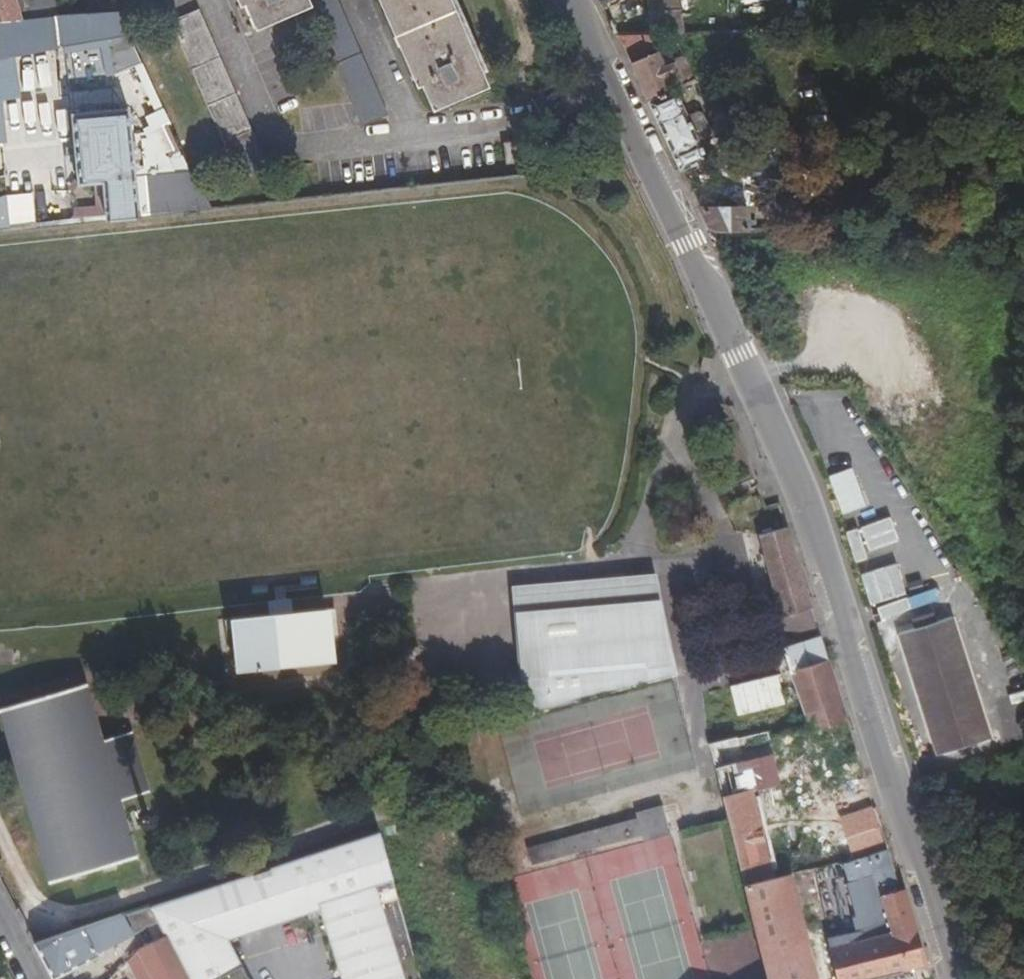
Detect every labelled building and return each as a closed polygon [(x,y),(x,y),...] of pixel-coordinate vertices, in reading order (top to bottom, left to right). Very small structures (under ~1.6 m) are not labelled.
[(54,18),(52,0),(0,0),(0,22),(54,18)] [(310,3),(309,0),(242,0),(244,5),(254,30),(310,4),(310,3)] [(310,4),(324,37),(337,65),(353,103),(364,126),(368,124),(388,116),(358,48),(337,0),(318,0),(310,3),(310,4)] [(386,0),(381,0),(401,47),(419,87),(423,86),(386,0)] [(423,86),(434,110),(490,86),(468,38),(451,0),(386,0),(423,86)] [(209,37),(197,10),(171,22),(186,54),(195,76),(217,124),(240,179),(267,168),(240,106),(209,37)] [(647,32),(649,32),(672,31),(681,30),(680,10),(647,11),(647,32)] [(108,13),(115,26),(124,22),(119,13),(108,13)] [(104,14),(54,18),(0,22),(0,57),(60,46),(59,39),(105,35),(104,14)] [(124,22),(115,26),(119,35),(112,36),(117,68),(141,64),(124,22)] [(647,32),(615,33),(619,36),(642,90),(678,169),(703,157),(696,141),(685,118),(672,89),(693,79),(682,54),(663,62),(649,32),(647,32)] [(25,86),(66,84),(65,60),(37,62),(37,67),(25,68),(25,86)] [(118,217),(133,216),(121,109),(69,114),(77,185),(100,184),(104,219),(118,217)] [(698,112),(685,118),(696,141),(707,136),(708,132),(702,117),(698,112)] [(139,180),(145,214),(193,209),(187,173),(139,180)] [(747,206),(699,206),(710,229),(746,229),(747,206)] [(712,359),(703,357),(701,370),(709,372),(712,359)] [(756,535),(764,562),(781,616),(792,613),(811,607),(804,584),(787,527),(756,535)] [(651,582),(521,594),(530,706),(671,677),(651,582)] [(223,672),(235,670),(231,627),(330,616),(329,608),(291,612),(290,600),(268,603),(270,614),(218,619),(223,672)] [(912,619),(915,629),(933,623),(930,613),(912,619)] [(330,616),(231,627),(235,670),(335,660),(330,616)] [(898,634),(937,756),(990,738),(951,617),(933,623),(915,629),(898,634)] [(798,701),(807,731),(846,720),(820,637),(781,649),(784,657),(798,701)] [(706,696),(715,732),(787,710),(785,705),(798,701),(784,657),(776,660),(783,684),(779,685),(776,675),(706,696)] [(100,682),(11,703),(50,879),(146,858),(132,795),(154,790),(140,730),(112,736),(100,682)] [(811,963),(790,886),(774,889),(751,806),(749,805),(734,748),(708,755),(745,893),(767,978),(815,978),(811,963)] [(854,858),(886,849),(885,844),(874,810),(842,820),(854,858)] [(640,824),(528,854),(532,869),(644,838),(646,843),(671,836),(664,811),(639,818),(640,824)] [(155,911),(161,923),(168,936),(190,978),(252,978),(232,937),(321,907),(344,978),(410,978),(381,885),(398,880),(384,837),(382,831),(320,851),(153,907),(155,911)] [(899,890),(890,860),(883,862),(893,892),(899,890)] [(824,898),(841,894),(835,867),(818,871),(824,898)] [(893,892),(877,897),(890,938),(828,958),(835,978),(887,978),(928,966),(918,932),(904,889),(899,890),(893,892)] [(133,917),(124,919),(128,932),(129,931),(161,923),(155,911),(133,917)] [(53,974),(55,978),(99,954),(97,949),(128,932),(124,919),(36,943),(53,974)] [(168,936),(143,949),(157,978),(190,978),(168,936)]
